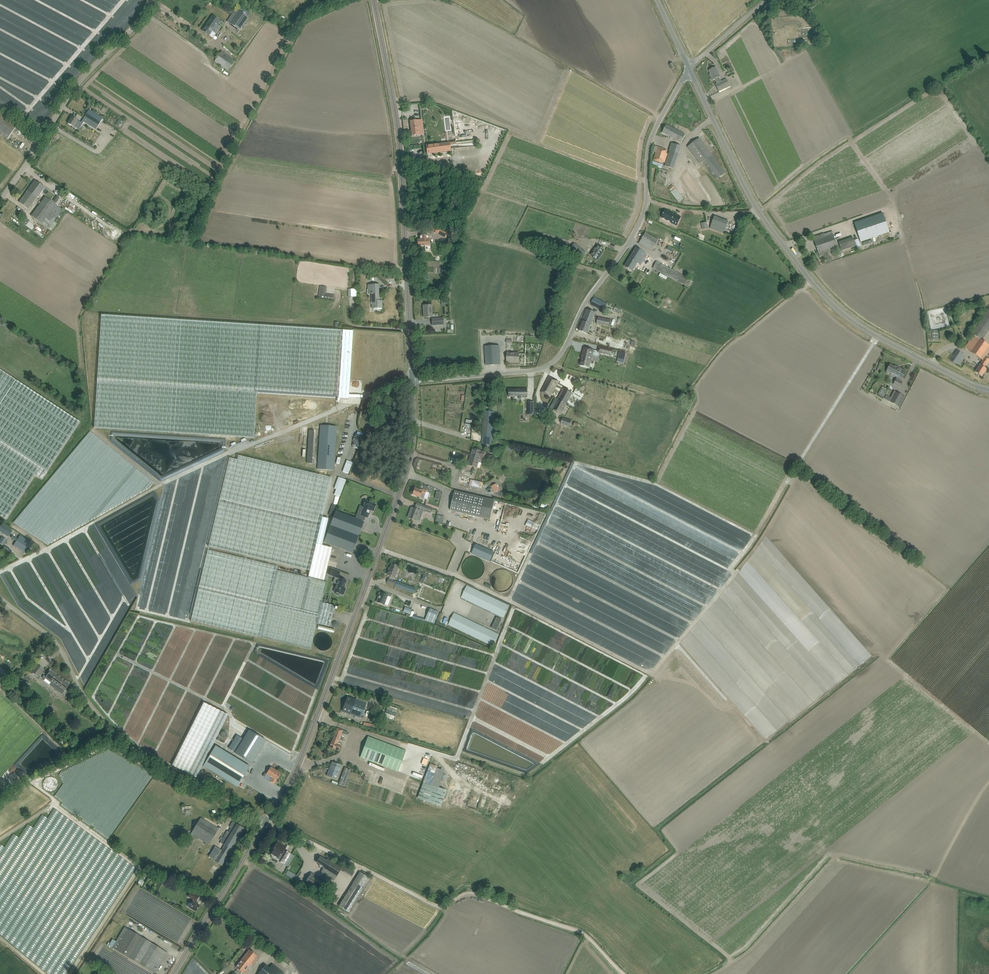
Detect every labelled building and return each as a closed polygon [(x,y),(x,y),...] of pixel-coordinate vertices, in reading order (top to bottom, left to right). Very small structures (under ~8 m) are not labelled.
[(237,14),(230,24),(238,30),(240,31),(249,18),(248,17),(245,15),(240,12),(239,11),(237,14)] [(212,16),(202,31),(206,34),(212,38),(220,27),(218,25),(220,21),(212,16)] [(782,61),(784,60),(777,50),(775,51),(782,61)] [(228,71),(235,61),(222,51),(214,61),(228,71)] [(719,92),(724,90),(730,87),(726,79),(721,82),(719,78),(720,77),(718,72),(716,67),(709,70),(712,76),(710,76),(712,80),(715,79),(717,84),(716,84),(719,92),(720,92),(719,92)] [(102,118),(93,112),(89,110),(82,121),(95,129),(102,118)] [(8,139),(18,125),(0,112),(0,134),(8,139)] [(79,130),(82,123),(77,120),(76,119),(72,117),(68,124),(77,129),(78,129),(79,130)] [(412,136),(419,135),(418,128),(422,128),(421,120),(410,121),(412,136)] [(681,143),(685,134),(666,125),(662,133),(670,137),(681,143)] [(100,135),(94,145),(96,146),(103,136),(100,135)] [(716,180),(725,173),(699,138),(687,147),(699,163),(702,161),(716,180)] [(449,143),(426,146),(427,154),(450,151),(449,143)] [(673,169),(681,146),(671,143),(670,148),(669,151),(670,151),(665,166),(673,169)] [(655,146),(653,151),(656,152),(653,160),(658,162),(663,163),(665,163),(666,161),(668,153),(666,153),(663,152),(664,149),(655,146)] [(44,188),(41,185),(37,182),(34,186),(32,184),(19,202),(23,205),(28,209),(44,188)] [(703,191),(706,195),(714,189),(711,185),(703,191)] [(680,201),(684,198),(676,188),(672,191),(680,201)] [(31,216),(48,229),(62,210),(45,197),(31,216)] [(671,222),(671,223),(677,226),(681,217),(675,214),(665,210),(661,218),(671,222)] [(889,232),(883,213),(854,223),(860,242),(889,232)] [(710,228),(724,233),(728,221),(714,216),(710,228)] [(839,251),(833,235),(832,231),(824,234),(824,233),(813,237),(818,253),(819,253),(820,257),(826,255),(826,254),(828,254),(828,255),(839,251)] [(651,252),(659,240),(646,232),(639,244),(651,252)] [(428,235),(420,235),(420,239),(417,239),(418,246),(430,245),(429,239),(428,239),(428,235)] [(448,237),(446,247),(453,249),(454,247),(455,242),(456,240),(448,237)] [(853,237),(838,242),(841,251),(856,246),(855,244),(854,240),(853,237)] [(581,258),(586,251),(574,243),(569,250),(581,258)] [(591,255),(594,258),(598,260),(600,258),(599,256),(604,250),(600,247),(597,245),(593,251),(593,252),(591,255)] [(637,263),(641,265),(647,255),(636,248),(625,266),(632,271),(637,263)] [(653,268),(657,271),(685,285),(689,278),(656,262),(653,268)] [(372,309),(377,308),(382,308),(382,300),(378,301),(378,298),(379,298),(378,284),(373,285),(367,285),(368,294),(371,293),(372,309)] [(326,294),(327,287),(320,286),(318,298),(333,300),(334,295),(326,294)] [(595,307),(602,311),(606,304),(594,297),(590,304),(595,307)] [(424,317),(429,317),(432,317),(431,305),(428,305),(423,306),(424,317)] [(587,309),(578,330),(587,334),(595,313),(587,309)] [(257,393),(349,399),(353,331),(101,315),(94,428),(254,438),(257,393)] [(596,324),(609,327),(611,320),(610,320),(598,317),(596,324)] [(965,348),(983,360),(975,372),(982,376),(987,369),(984,367),(985,365),(986,366),(988,362),(988,359),(986,357),(988,352),(988,345),(988,344),(982,340),(974,335),(967,344),(965,348)] [(486,365),(500,364),(499,346),(485,346),(486,365)] [(614,350),(599,346),(598,352),(612,355),(614,350)] [(583,347),(580,358),(581,358),(579,365),(589,367),(594,350),(583,347)] [(949,359),(957,364),(963,354),(956,349),(949,359)] [(519,353),(507,353),(507,362),(511,362),(511,361),(513,361),(518,361),(518,362),(519,362),(519,359),(519,357),(519,353)] [(886,372),(894,376),(897,378),(893,384),(900,387),(902,382),(901,381),(906,371),(898,367),(898,368),(890,364),(889,367),(888,368),(886,372)] [(80,422),(0,370),(0,515),(6,519),(35,475),(42,479),(80,422)] [(541,392),(551,397),(555,389),(554,389),(558,381),(549,376),(541,392)] [(882,387),(878,394),(883,397),(887,389),(882,387)] [(572,393),(568,391),(563,389),(557,400),(555,399),(550,408),(561,414),(572,393)] [(903,395),(897,392),(891,403),(898,406),(903,395)] [(876,415),(880,410),(870,404),(867,409),(876,415)] [(484,411),(484,416),(482,444),(491,445),(493,417),(493,412),(484,411)] [(571,421),(563,418),(561,424),(569,426),(571,421)] [(320,425),(317,469),(334,470),(336,426),(320,425)] [(479,460),(482,461),(485,452),(473,448),(471,455),(480,458),(479,460)] [(479,460),(480,458),(471,455),(468,465),(477,468),(479,460)] [(208,547),(310,571),(308,578),(277,570),(278,566),(207,550),(191,621),(261,638),(306,648),(311,649),(317,623),(326,626),(329,626),(334,605),(331,605),(322,602),(327,582),(324,581),(332,548),(322,546),(329,519),(322,517),(332,478),(256,460),(238,456),(237,460),(229,458),(208,547)] [(347,461),(342,471),(348,474),(352,463),(347,461)] [(336,489),(334,495),(340,497),(346,480),(339,477),(334,488),(336,489)] [(496,484),(491,486),(496,495),(501,497),(503,493),(501,493),(500,490),(496,484)] [(414,488),(412,495),(420,497),(422,499),(424,498),(427,499),(429,493),(426,492),(426,491),(427,490),(428,488),(428,487),(424,485),(422,489),(421,489),(421,490),(414,488)] [(450,510),(491,520),(495,500),(455,491),(450,510)] [(363,508),(361,515),(367,518),(369,512),(370,511),(370,510),(373,511),(376,504),(365,500),(363,507),(363,508)] [(411,512),(408,518),(415,521),(417,517),(420,518),(423,511),(425,512),(431,514),(433,509),(427,507),(424,506),(416,503),(415,507),(420,508),(419,510),(411,507),(410,511),(411,512)] [(352,553),(360,531),(364,522),(335,511),(324,542),(352,553)] [(8,537),(12,530),(2,524),(0,527),(0,531),(8,537)] [(26,555),(33,545),(20,536),(17,539),(12,536),(11,538),(16,542),(13,546),(26,555)] [(476,544),(471,554),(490,562),(494,552),(476,544)] [(387,574),(391,576),(394,577),(399,567),(396,566),(391,564),(390,568),(389,568),(387,574)] [(343,572),(350,574),(352,568),(345,566),(343,572)] [(331,568),(329,575),(335,577),(338,578),(340,572),(331,568)] [(335,577),(333,582),(334,583),(337,584),(334,592),(336,593),(336,594),(338,595),(339,595),(339,594),(341,595),(342,594),(343,595),(345,588),(344,588),(346,581),(339,578),(338,578),(335,577)] [(509,606),(467,586),(461,597),(503,617),(509,606)] [(380,592),(376,602),(381,604),(385,605),(388,606),(391,597),(388,596),(388,595),(384,594),(380,592)] [(426,616),(425,620),(434,624),(436,620),(439,612),(429,608),(426,616)] [(454,613),(448,625),(494,646),(499,634),(454,613)] [(497,617),(492,628),(497,630),(502,620),(497,617)] [(41,674),(44,670),(37,664),(34,668),(30,673),(34,675),(35,674),(38,677),(41,674)] [(6,679),(9,675),(0,666),(0,673),(6,679)] [(69,684),(51,670),(46,677),(57,684),(54,688),(62,694),(64,691),(69,684)] [(625,683),(636,688),(638,684),(627,679),(625,683)] [(367,703),(352,698),(348,696),(342,711),(347,713),(361,718),(367,703)] [(203,703),(172,765),(196,777),(228,715),(203,703)] [(343,730),(342,730),(337,728),(332,742),(331,742),(329,747),(334,749),(339,751),(341,746),(337,745),(343,730)] [(242,740),(235,752),(252,763),(266,740),(249,729),(243,739),(242,740)] [(237,735),(228,748),(235,752),(242,740),(243,739),(237,735)] [(368,737),(360,757),(397,772),(405,751),(368,737)] [(216,746),(203,767),(237,787),(239,784),(241,782),(250,767),(216,746)] [(496,753),(505,759),(507,756),(498,750),(496,753)] [(327,773),(327,776),(336,779),(338,776),(342,765),(332,761),(329,768),(327,773)] [(417,798),(423,801),(440,807),(440,806),(446,791),(430,785),(437,768),(437,766),(430,763),(429,765),(422,783),(423,783),(417,798)] [(271,767),(266,774),(273,778),(270,782),(274,784),(281,773),(271,767)] [(351,769),(345,767),(339,784),(345,786),(351,769)] [(185,807),(185,816),(194,816),(193,807),(185,807)] [(191,834),(209,844),(218,829),(201,818),(191,834)] [(227,831),(220,842),(223,844),(222,847),(223,848),(230,852),(231,850),(244,829),(233,822),(229,827),(231,828),(229,832),(227,831)] [(274,848),(271,854),(275,857),(277,858),(277,859),(280,861),(280,862),(284,864),(291,853),(286,851),(285,853),(283,852),(286,847),(277,842),(273,848),(274,848)] [(211,857),(211,858),(216,861),(221,864),(222,865),(228,855),(222,851),(217,848),(216,849),(211,857)] [(321,872),(325,875),(334,880),(340,870),(351,877),(354,872),(343,865),(342,867),(332,861),(328,858),(326,861),(320,857),(316,862),(319,864),(318,865),(323,868),(321,872)] [(304,885),(316,893),(322,896),(327,889),(321,885),(324,880),(311,872),(304,885)] [(339,906),(349,912),(357,900),(370,879),(360,872),(347,893),(339,906)] [(188,907),(189,908),(191,909),(196,912),(200,905),(194,902),(195,901),(196,901),(199,897),(194,894),(191,892),(188,897),(192,899),(192,901),(193,901),(192,903),(191,903),(190,903),(189,903),(188,903),(188,904),(188,905),(187,906),(188,906),(188,907)] [(104,941),(109,944),(119,924),(113,921),(104,941)] [(114,949),(150,971),(155,973),(167,953),(163,950),(125,927),(116,941),(113,939),(109,946),(112,947),(114,949)] [(395,945),(395,947),(394,948),(396,952),(403,948),(399,943),(395,945)] [(253,953),(249,950),(236,967),(244,973),(246,973),(249,970),(246,968),(250,964),(252,965),(258,957),(253,953)] [(284,973),(272,964),(269,968),(265,965),(258,973),(284,973)]
